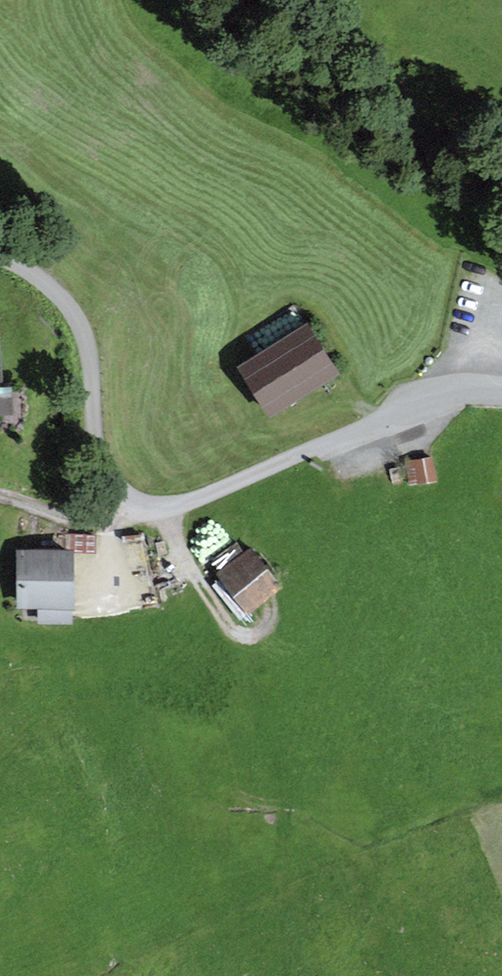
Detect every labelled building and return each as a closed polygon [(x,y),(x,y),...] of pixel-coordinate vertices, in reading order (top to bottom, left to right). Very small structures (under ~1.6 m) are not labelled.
[(308,320),(238,365),(270,414),(339,369),(308,320)] [(427,458),(411,464),(417,483),(433,477),(427,458)] [(71,550),(22,550),(22,605),(40,605),(40,620),(72,620),(71,550)] [(279,591),(248,551),(216,576),(247,616),(279,591)]
